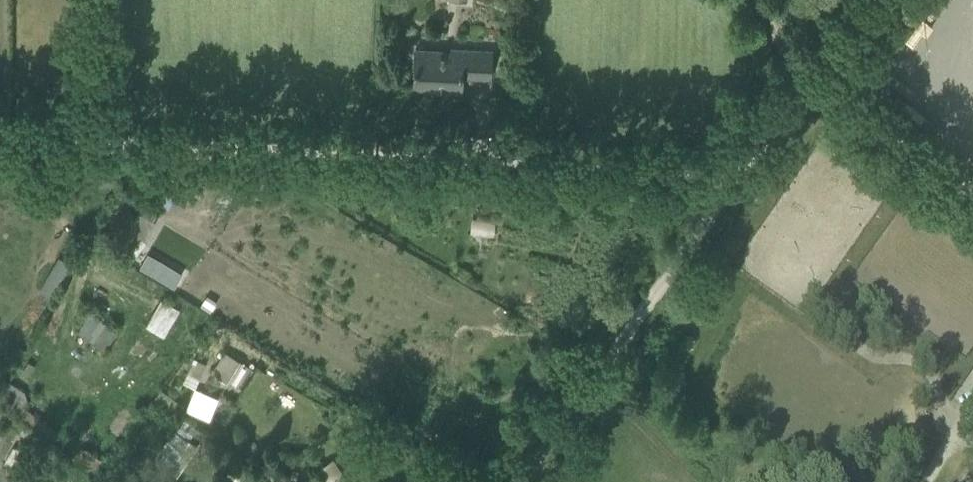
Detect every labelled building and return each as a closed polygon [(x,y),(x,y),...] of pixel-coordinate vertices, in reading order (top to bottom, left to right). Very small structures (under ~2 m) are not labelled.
[(491,51),(471,50),(450,48),(450,51),(415,49),(413,87),(461,90),(461,76),(489,77),(491,51)] [(124,173),(113,174),(113,183),(125,183),(124,173)] [(471,238),(492,241),(494,227),(473,224),(471,238)] [(60,253),(41,287),(53,294),(73,261),(60,253)] [(148,253),(140,267),(151,274),(159,260),(148,253)] [(161,333),(178,310),(159,298),(143,320),(161,333)] [(103,353),(117,334),(89,312),(75,333),(103,353)] [(225,351),(213,373),(228,382),(241,360),(225,351)] [(190,354),(182,373),(196,379),(204,361),(190,354)] [(202,411),(209,395),(197,390),(190,407),(202,411)] [(23,407),(18,414),(48,438),(53,431),(23,407)] [(120,443),(133,425),(119,415),(106,434),(120,443)] [(172,429),(152,460),(168,470),(189,440),(172,429)] [(140,465),(137,469),(150,479),(158,468),(145,458),(140,465)]
